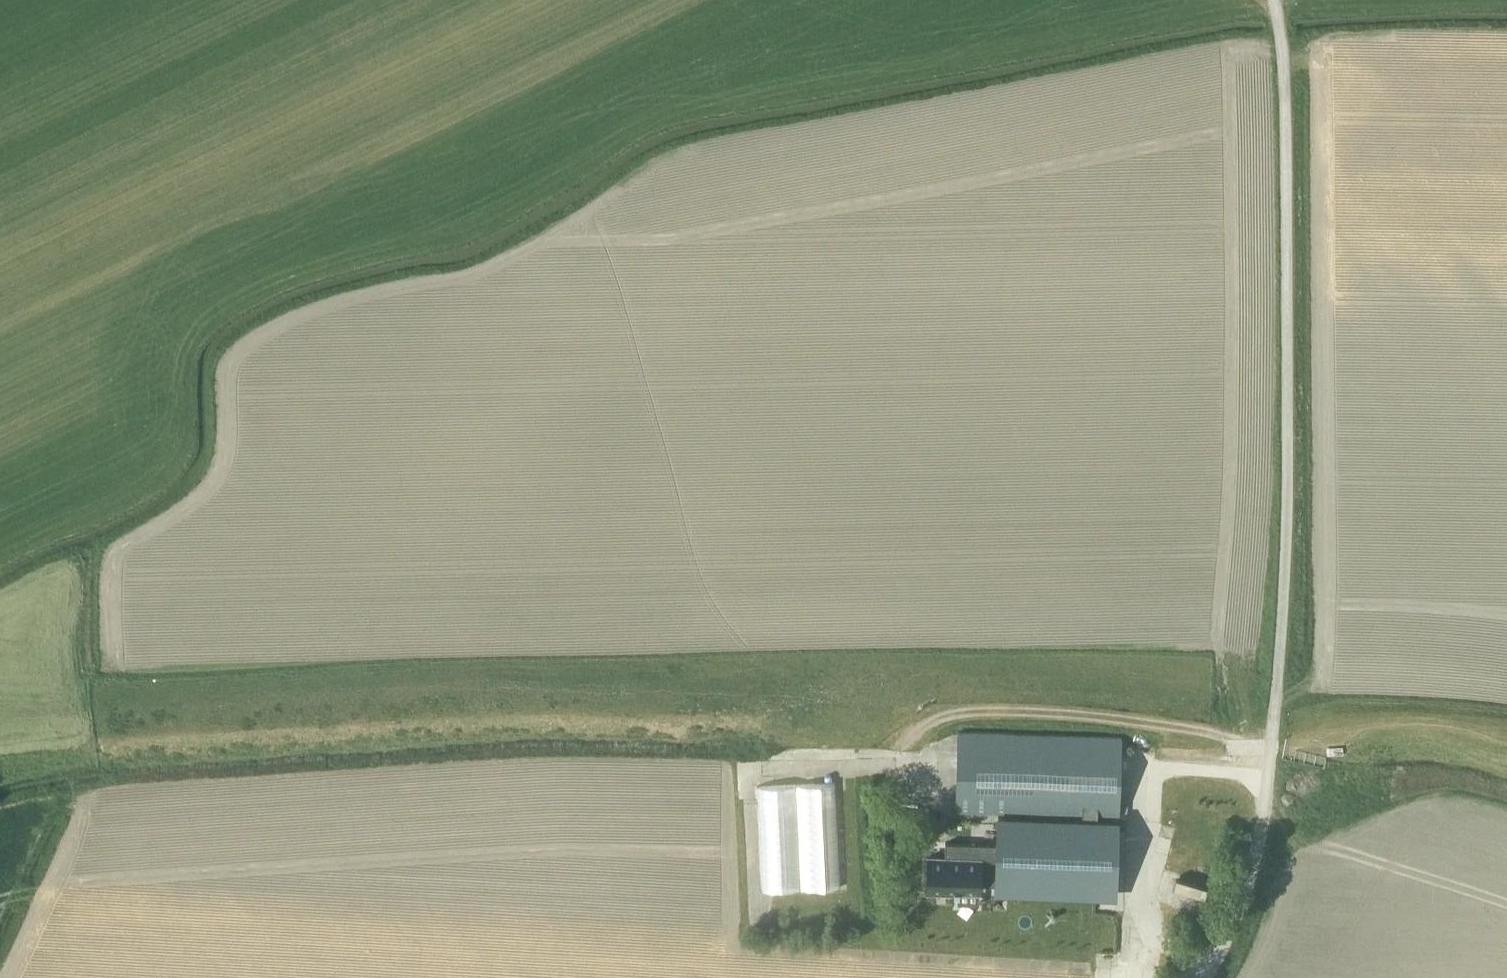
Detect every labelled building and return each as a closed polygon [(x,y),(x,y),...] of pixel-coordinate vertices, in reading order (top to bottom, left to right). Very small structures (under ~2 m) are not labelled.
[(929,855),(928,892),(959,893),(959,890),(980,891),(980,879),(996,879),(996,884),(1116,888),(1118,819),(1117,819),(1117,816),(1118,816),(1119,736),(958,733),(957,811),(1083,815),(1083,818),(998,815),(998,844),(946,842),(945,856),(929,855)] [(766,889),(845,885),(840,780),(762,784),(766,889)]
